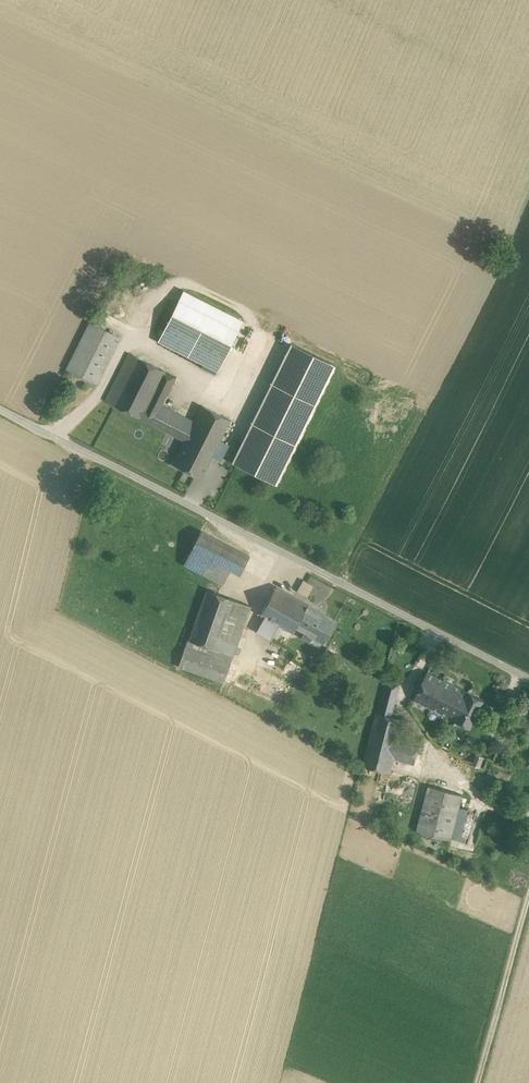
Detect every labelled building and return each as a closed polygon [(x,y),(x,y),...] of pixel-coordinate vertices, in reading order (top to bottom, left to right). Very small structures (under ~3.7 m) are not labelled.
[(237,331),(179,301),(158,341),(217,371),(237,331)] [(90,322),(66,369),(96,384),(120,337),(90,322)] [(291,344),(233,461),(276,483),(334,366),(291,344)] [(129,353),(105,400),(113,404),(137,357),(129,353)] [(137,357),(113,404),(139,418),(163,370),(137,357)] [(163,370),(139,418),(185,441),(186,438),(195,421),(163,405),(177,377),(163,370)] [(230,419),(203,406),(195,421),(186,438),(213,452),(219,441),(230,419)] [(213,452),(186,438),(185,441),(173,464),(201,478),(212,455),(213,452)] [(229,445),(219,441),(213,452),(212,455),(221,460),(229,445)] [(249,555),(201,530),(191,550),(230,570),(239,575),(249,555)] [(230,570),(191,550),(184,564),(223,584),(230,570)] [(314,586),(303,579),(297,591),(308,597),(314,586)] [(308,605),(275,586),(260,613),(281,625),(292,631),(293,632),(296,626),(308,605)] [(250,605),(207,590),(189,640),(233,655),(250,605)] [(322,613),(308,605),(296,626),(323,641),(334,622),(321,614),(322,613)] [(281,625),(259,665),(270,669),(287,640),(292,631),(281,625)] [(233,655),(189,640),(186,647),(230,662),(233,655)] [(186,647),(185,647),(178,666),(223,682),(230,662),(186,647)] [(469,693),(428,673),(415,699),(456,719),(469,693)] [(400,684),(385,680),(381,696),(396,700),(400,684)] [(484,699),(469,692),(469,693),(456,719),(471,727),(484,699)] [(396,700),(381,696),(379,705),(393,709),(396,700)] [(393,709),(379,705),(377,712),(391,716),(393,709)] [(391,716),(377,712),(363,765),(391,772),(395,758),(401,734),(405,719),(391,716)] [(421,739),(401,734),(395,758),(415,764),(421,739)] [(476,752),(472,762),(480,765),(484,755),(476,752)] [(417,830),(451,839),(455,826),(459,810),(463,794),(429,786),(417,830)] [(485,812),(468,807),(467,812),(463,828),(460,841),(476,846),(485,812)] [(463,828),(467,812),(459,810),(455,826),(463,828)]
